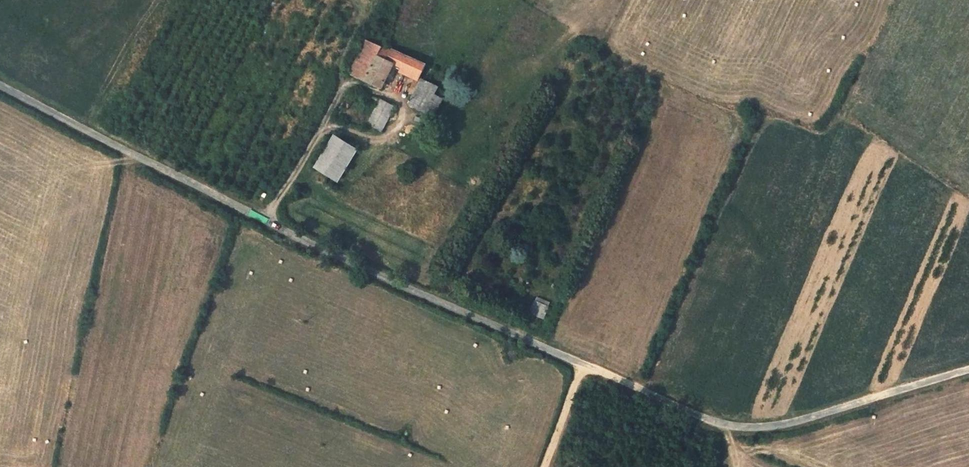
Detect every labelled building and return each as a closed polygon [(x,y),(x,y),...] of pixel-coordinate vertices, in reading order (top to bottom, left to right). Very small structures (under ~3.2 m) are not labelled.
[(373,43),(367,40),(349,74),(353,75),(381,88),(388,75),(385,74),(390,62),(394,64),(402,67),(400,72),(418,80),(419,78),(421,79),(423,76),(420,75),(426,64),(408,56),(407,57),(373,43)] [(388,75),(394,64),(390,62),(385,74),(388,75)] [(421,81),(409,104),(433,116),(443,98),(435,93),(438,86),(437,86),(423,78),(421,81)] [(367,125),(382,132),(395,107),(380,99),(367,125)] [(358,148),(335,134),(315,167),(337,182),(358,148)] [(531,312),(538,315),(544,317),(551,302),(538,296),(531,312)]
